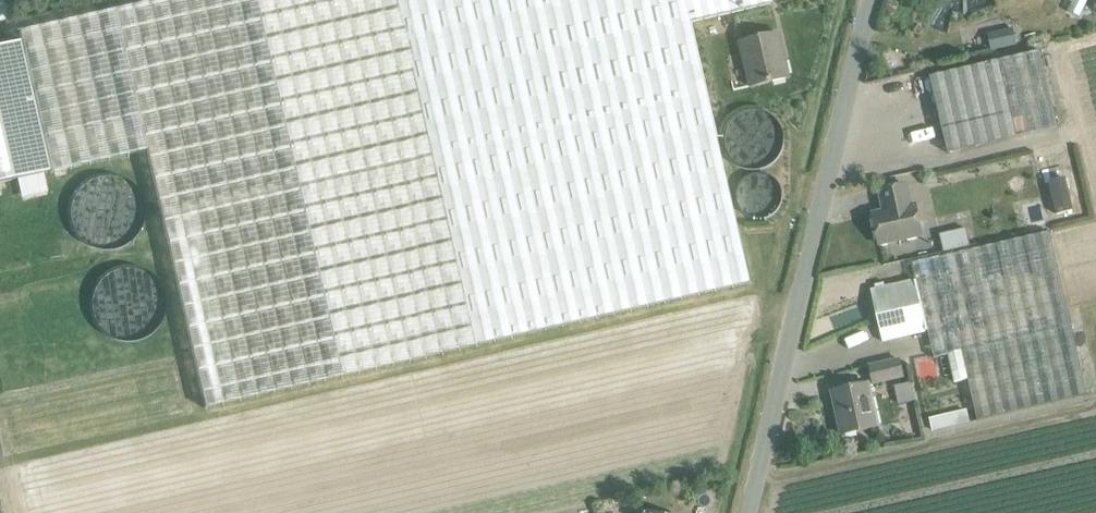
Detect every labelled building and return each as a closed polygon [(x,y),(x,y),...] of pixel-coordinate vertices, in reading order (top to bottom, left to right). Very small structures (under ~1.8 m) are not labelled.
[(16,33),(18,42),(48,172),(146,150),(204,407),(750,283),(691,23),(772,5),(771,0),(160,0),(16,33)] [(1090,10),(1092,7),(1093,2),(1092,0),(1076,0),(1076,4),(1078,8),(1081,11),(1086,12),(1090,10)] [(988,33),(991,47),(1017,42),(1014,27),(988,33)] [(750,87),(788,78),(778,33),(740,42),(750,87)] [(48,172),(18,42),(0,46),(0,183),(48,172)] [(926,68),(940,143),(1050,123),(1037,49),(926,68)] [(770,110),(737,114),(743,155),(776,151),(770,110)] [(884,212),(872,214),(879,244),(921,235),(915,205),(910,206),(905,185),(879,190),(884,212)] [(944,249),(970,243),(967,226),(940,232),(944,249)] [(935,254),(970,419),(1083,396),(1058,275),(1048,230),(962,248),(935,254)] [(927,331),(915,280),(884,287),(883,283),(875,285),(876,289),(870,290),(882,342),(926,332),(926,331),(927,331)] [(873,383),(903,376),(899,359),(869,366),(873,383)] [(831,391),(841,435),(878,427),(868,383),(831,391)] [(951,413),(931,417),(933,427),(969,419),(968,410),(951,414),(951,413)]
